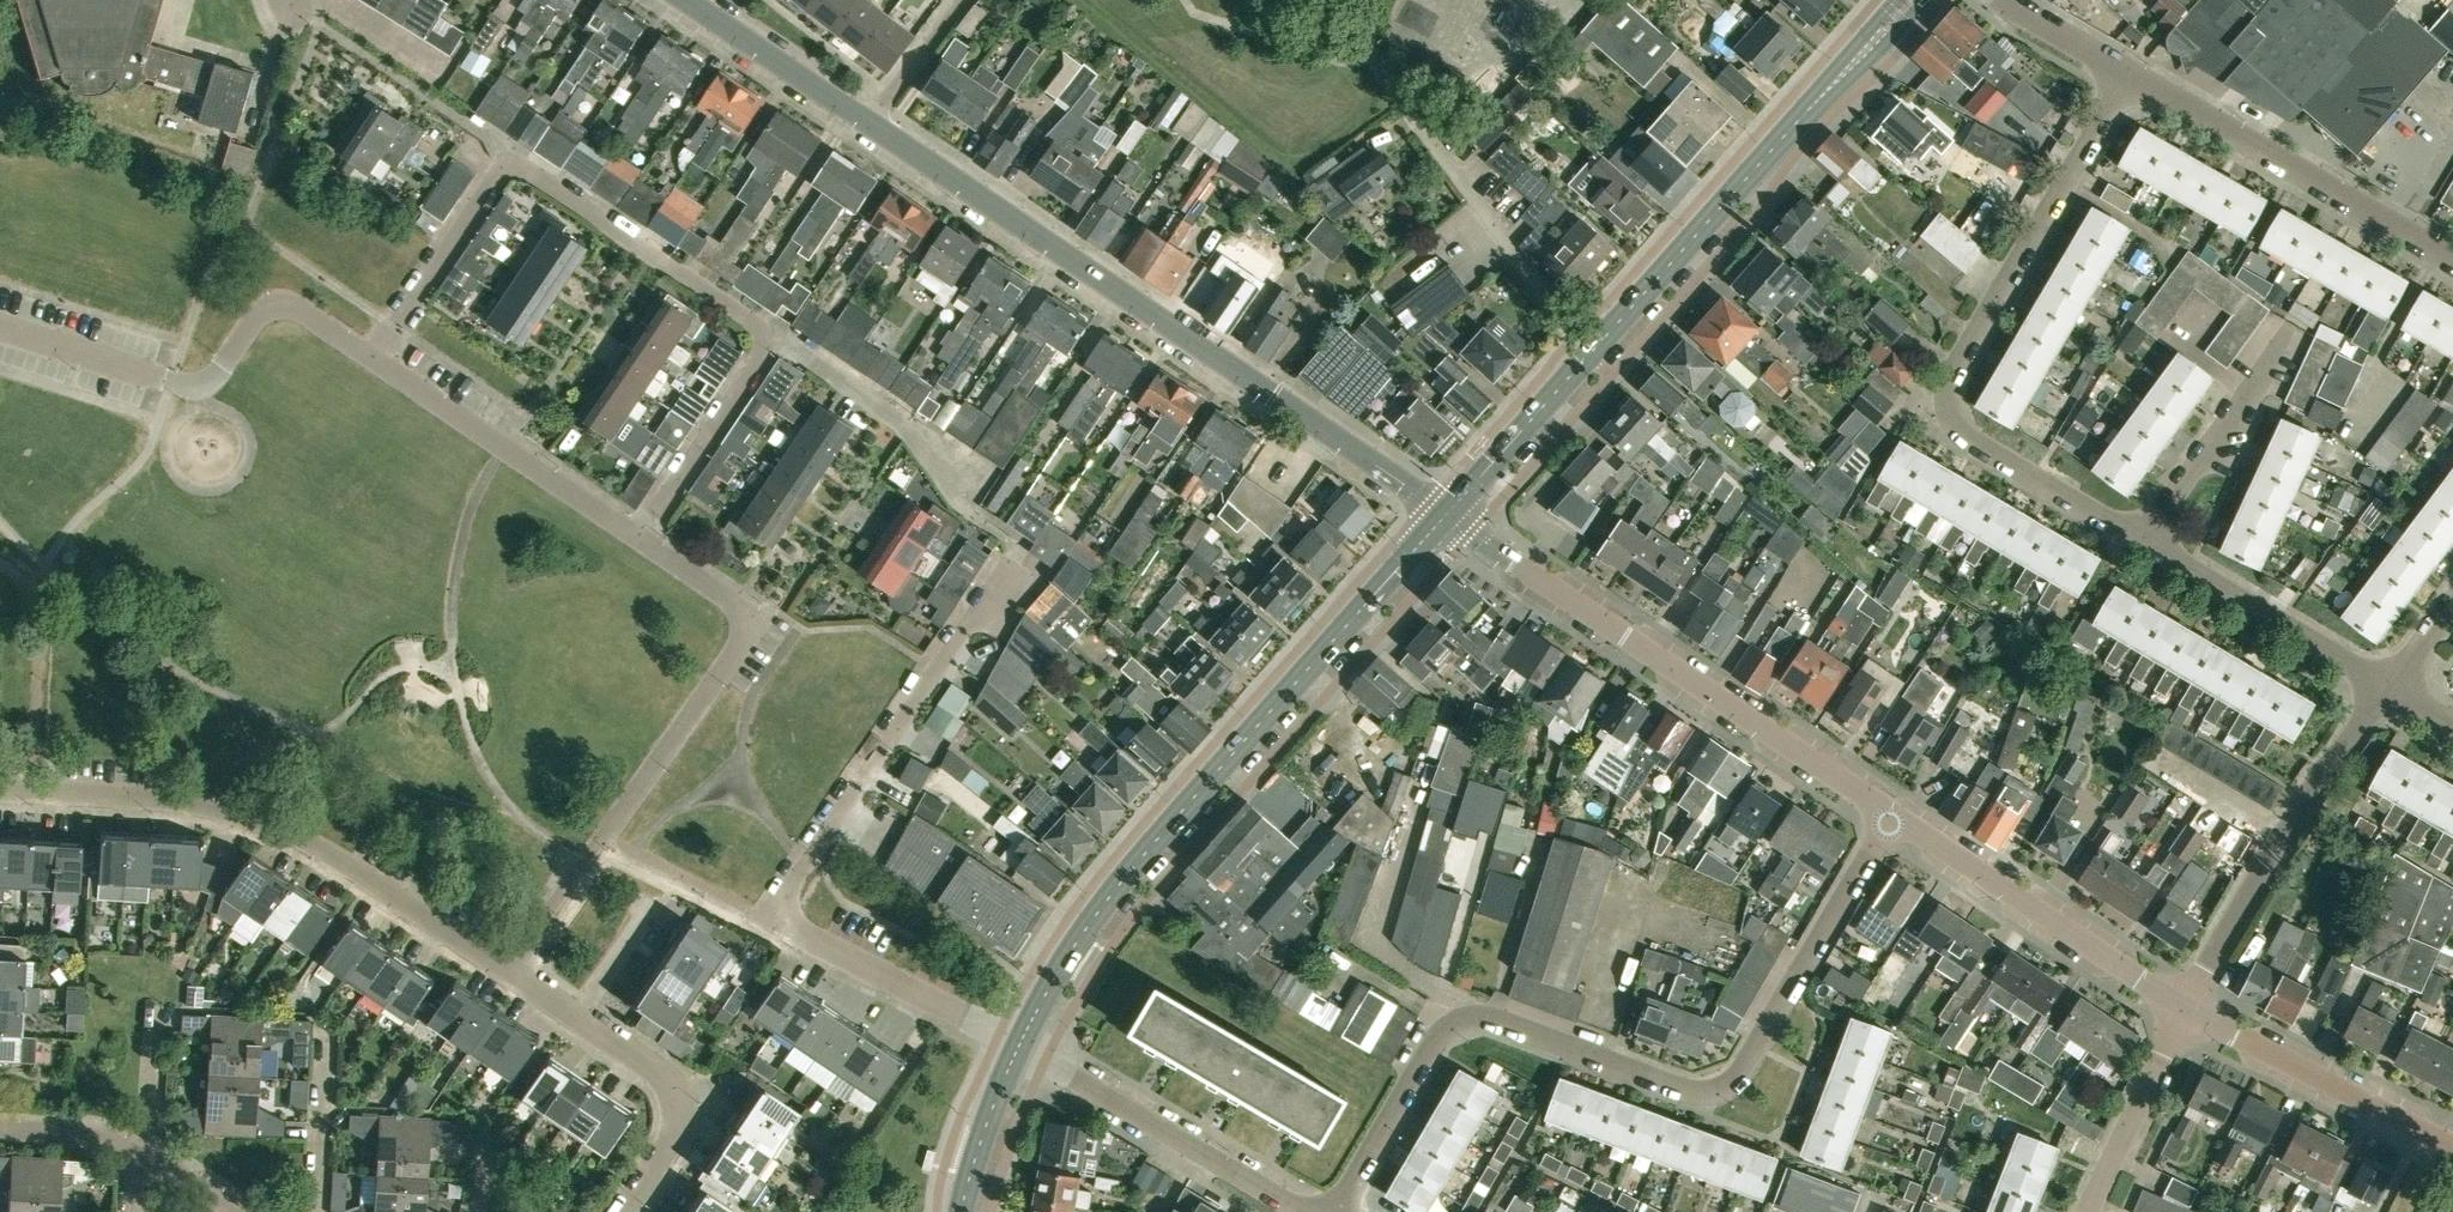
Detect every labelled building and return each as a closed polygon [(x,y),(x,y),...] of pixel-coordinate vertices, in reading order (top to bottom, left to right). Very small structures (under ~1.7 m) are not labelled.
[(162,0),(16,0),(39,79),(58,74),(60,80),(61,81),(62,82),(63,83),(64,83),(66,84),(67,84),(68,87),(67,89),(68,91),(71,92),(75,94),(79,95),(84,96),(90,96),(93,96),(97,95),(102,93),(104,92),(108,90),(111,87),(115,84),(116,86),(118,87),(119,88),(121,89),(123,89),(125,89),(127,89),(129,89),(132,88),(135,86),(137,84),(138,82),(139,82),(140,82),(141,82),(142,81),(143,80),(144,79),(144,78),(205,97),(199,121),(232,131),(220,169),(246,178),(257,150),(230,142),(250,75),(149,45),(162,0)] [(384,0),(363,0),(378,9),(384,0)] [(417,2),(415,0),(384,0),(378,9),(403,25),(417,2)] [(530,54),(559,11),(569,18),(581,0),(552,0),(527,37),(515,56),(524,62),(530,54)] [(552,0),(535,0),(516,29),(527,37),(552,0)] [(627,11),(621,7),(621,3),(617,0),(604,0),(585,29),(595,36),(569,74),(580,81),(627,11)] [(819,0),(796,0),(810,11),(819,0)] [(860,0),(819,0),(810,11),(836,31),(860,0)] [(889,17),(867,0),(860,0),(836,31),(862,51),(889,17)] [(1626,0),(1610,0),(1562,54),(1573,63),(1593,41),(1644,87),(1679,47),(1626,0)] [(1698,5),(1699,4),(1718,21),(1727,11),(1716,0),(1692,0),(1698,5)] [(1784,2),(1792,9),(1794,7),(1813,24),(1815,22),(1817,24),(1827,13),(1825,11),(1834,1),(1833,0),(1786,0),(1784,2)] [(2082,11),(2092,0),(2069,0),(2082,11)] [(2153,7),(2164,17),(2159,22),(2169,31),(2188,9),(2185,6),(2178,0),(2160,0),(2153,7)] [(2169,33),(2166,40),(2167,47),(2171,53),(2177,56),(2184,56),(2190,52),(2194,66),(2224,83),(2244,60),(2301,111),(2303,109),(2357,155),(2449,50),(2396,3),(2395,2),(2393,0),(2271,0),(2257,16),(2251,11),(2252,10),(2241,0),(2198,0),(2169,33)] [(2252,10),(2251,11),(2257,16),(2271,0),(2241,0),(2252,10)] [(1760,23),(1746,10),(1736,1),(1729,9),(1738,18),(1783,58),(1799,40),(1768,13),(1760,23)] [(427,41),(442,17),(417,2),(403,25),(427,41)] [(957,28),(970,38),(988,14),(975,4),(957,28)] [(2001,65),(2010,55),(1986,33),(1986,34),(1956,7),(1935,32),(1964,57),(1974,45),(1989,58),(1977,71),(1984,77),(1985,76),(1996,86),(2008,72),(2001,65)] [(627,11),(580,81),(591,88),(609,62),(619,68),(626,57),(627,57),(648,25),(645,23),(645,19),(637,14),(633,15),(627,11)] [(506,22),(494,14),(472,47),(484,55),(506,22)] [(442,17),(427,41),(452,56),(466,33),(442,17)] [(889,17),(862,51),(888,71),(914,37),(889,17)] [(1767,76),(1783,58),(1738,18),(1731,27),(1745,39),(1736,49),(1748,60),(1745,63),(1750,68),(1753,64),(1767,76)] [(1960,61),(1950,51),(1932,35),(1914,55),(1944,82),(1953,72),(1973,89),(1984,77),(1977,71),(1963,58),(1960,61)] [(636,121),(684,50),(678,45),(678,41),(670,36),(666,38),(663,36),(635,78),(645,85),(625,114),(636,121)] [(971,80),(956,70),(971,48),(956,38),(941,60),(944,63),(924,92),(951,110),(971,80)] [(951,110),(977,128),(998,98),(996,97),(1005,83),(1016,91),(1041,55),(1028,46),(1003,82),(999,79),(999,78),(980,66),(971,80),(951,110)] [(635,147),(658,112),(674,89),(683,95),(704,63),(702,62),(702,57),(694,52),(690,54),(684,50),(636,121),(627,135),(624,139),(635,147)] [(1516,78),(1530,91),(1546,73),(1531,60),(1516,78)] [(1757,87),(1739,71),(1730,63),(1716,79),(1743,103),(1757,87)] [(1059,99),(1058,101),(1071,111),(1075,107),(1092,85),(1101,74),(1088,64),(1086,65),(1059,99)] [(1554,78),(1563,90),(1579,76),(1569,65),(1564,70),(1554,78)] [(2019,82),(2008,72),(1996,86),(2007,96),(2019,82)] [(505,131),(523,105),(531,93),(503,74),(477,112),(505,131)] [(705,142),(742,88),(732,82),(732,78),(726,74),(723,76),(721,74),(700,105),(710,112),(695,135),(705,142)] [(2007,96),(2038,123),(2053,105),(2022,79),(2019,82),(2007,96)] [(1732,115),(1714,99),(1694,80),(1671,106),(1710,140),(1732,115)] [(1990,82),(1968,107),(1986,123),(2008,97),(1990,82)] [(1516,117),(1536,98),(1520,83),(1501,102),(1516,117)] [(1156,117),(1165,123),(1185,93),(1176,87),(1156,117)] [(705,142),(717,149),(732,127),(743,134),(763,103),(761,101),(762,98),(755,94),(751,95),(742,88),(705,142)] [(398,121),(385,112),(389,106),(369,93),(358,109),(362,111),(353,125),(406,161),(426,131),(402,115),(398,121)] [(1500,102),(1468,135),(1483,150),(1516,118),(1500,102)] [(1935,122),(1931,127),(1901,102),(1882,125),(1872,137),(1902,162),(1912,151),(1923,138),(1942,154),(1955,139),(1935,122)] [(1192,140),(1210,114),(1197,103),(1179,130),(1192,140)] [(534,150),(550,128),(552,124),(523,105),(505,131),(534,150)] [(1687,166),(1710,140),(1671,106),(1648,132),(1658,140),(1687,166)] [(1041,164),(1033,176),(1057,192),(1076,164),(1092,143),(1094,139),(1103,126),(1084,113),(1075,107),(1071,111),(1047,137),(1056,143),(1041,164)] [(624,121),(618,130),(627,135),(636,121),(625,114),(622,119),(624,121)] [(774,164),(799,128),(793,124),(794,121),(783,114),(782,116),(779,114),(757,145),(758,146),(750,156),(759,162),(751,174),(752,175),(737,197),(748,204),(762,183),(774,164)] [(1210,114),(1192,140),(1226,163),(1230,157),(1241,140),(1210,114)] [(1119,146),(1130,154),(1149,126),(1137,118),(1119,146)] [(995,131),(975,160),(1000,178),(1021,149),(1020,148),(1034,128),(1021,119),(1007,139),(995,131)] [(2032,185),(2044,164),(2047,159),(1976,121),(1961,147),(2032,185)] [(399,171),(406,161),(353,125),(336,150),(372,174),(381,159),(399,171)] [(1658,140),(1648,132),(1643,127),(1631,140),(1646,153),(1635,166),(1664,192),(1684,169),(1656,144),(1658,140)] [(550,128),(534,150),(555,164),(562,169),(577,146),(550,128)] [(774,164),(762,183),(773,191),(789,167),(799,173),(820,142),(817,140),(818,138),(807,130),(806,133),(799,128),(774,164)] [(2153,164),(2164,143),(2141,129),(2120,164),(2145,179),(2153,164)] [(1883,175),(1852,149),(1834,133),(1813,157),(1840,180),(1848,172),(1870,190),(1883,175)] [(698,154),(705,142),(695,135),(687,147),(698,154)] [(1076,164),(1057,192),(1080,208),(1103,175),(1094,170),(1099,162),(1108,149),(1094,139),(1092,143),(1076,164)] [(1241,140),(1230,157),(1264,180),(1273,167),(1241,140)] [(591,189),(606,167),(610,161),(581,142),(577,146),(562,169),(591,189)] [(699,175),(717,149),(705,142),(698,154),(699,155),(690,169),(699,175)] [(1504,142),(1487,162),(1496,170),(1514,151),(1504,142)] [(2170,193),(2191,158),(2164,143),(2153,164),(2145,179),(2155,185),(2170,193)] [(1628,232),(1636,224),(1639,227),(1651,213),(1648,210),(1649,209),(1636,197),(1642,189),(1596,148),(1589,156),(1593,160),(1572,183),(1599,207),(1600,206),(1628,232)] [(1514,151),(1496,170),(1505,179),(1523,159),(1514,151)] [(1397,174),(1381,152),(1345,178),(1337,166),(1301,192),(1324,213),(1349,195),(1356,204),(1369,195),(1371,198),(1377,199),(1383,194),(1384,189),(1382,186),(1397,174)] [(799,252),(856,166),(836,153),(815,184),(824,191),(792,238),(793,239),(771,271),(781,278),(799,252)] [(461,198),(477,174),(454,158),(438,182),(450,190),(461,198)] [(2195,208),(2214,171),(2191,158),(2170,193),(2195,208)] [(1523,159),(1505,179),(1515,187),(1532,167),(1523,159)] [(1197,198),(1219,166),(1211,160),(1188,192),(1197,198)] [(1142,170),(1128,161),(1118,176),(1132,186),(1142,170)] [(856,166),(799,252),(809,259),(846,205),(856,212),(877,181),(856,166)] [(619,208),(634,185),(606,167),(591,189),(619,208)] [(1532,167),(1515,187),(1524,195),(1541,175),(1532,167)] [(2220,222),(2240,186),(2214,171),(2195,208),(2220,222)] [(1534,204),(1522,218),(1544,237),(1550,230),(1538,218),(1549,206),(1540,198),(1552,184),(1541,175),(1524,195),(1534,204)] [(1257,193),(1274,204),(1286,187),(1269,176),(1257,193)] [(648,227),(654,219),(674,189),(676,185),(669,181),(661,193),(639,178),(634,185),(619,208),(648,227)] [(2452,210),(2452,179),(2440,201),(2452,210)] [(1080,231),(1080,232),(1100,246),(1119,217),(1132,198),(1120,191),(1124,186),(1115,180),(1099,204),(1098,204),(1080,231)] [(450,190),(438,182),(422,206),(444,222),(461,198),(450,190)] [(2126,212),(2135,198),(2109,183),(2101,197),(2126,212)] [(399,200),(401,197),(389,190),(384,186),(382,189),(376,198),(389,207),(393,209),(399,200)] [(2240,186),(2220,222),(2245,237),(2265,201),(2240,186)] [(654,219),(666,227),(686,197),(674,189),(654,219)] [(878,258),(914,204),(905,198),(905,194),(899,190),(895,192),(893,190),(872,221),(883,229),(851,276),(862,282),(878,258)] [(499,224),(499,225),(511,233),(519,220),(507,212),(515,199),(505,193),(489,217),(499,224)] [(1832,218),(1824,211),(1806,195),(1804,197),(1801,197),(1796,202),(1796,206),(1788,215),(1835,256),(1861,279),(1871,268),(1859,257),(1843,243),(1843,242),(1825,227),(1832,218)] [(1147,277),(1172,293),(1194,260),(1178,250),(1209,204),(1201,199),(1185,221),(1147,277)] [(914,204),(878,258),(889,265),(904,243),(915,250),(936,219),(934,218),(934,214),(928,210),(924,211),(914,204)] [(2128,229),(2114,220),(2094,208),(2079,233),(2114,253),(2128,229)] [(588,248),(564,231),(568,225),(545,210),(541,216),(545,237),(543,241),(529,232),(524,240),(529,244),(572,272),(588,248)] [(2287,260),(2307,225),(2282,210),(2262,245),(2287,260)] [(735,284),(745,270),(735,263),(760,224),(742,212),(721,243),(707,265),(735,284)] [(1921,235),(1967,274),(1986,251),(1941,212),(1921,235)] [(1147,277),(1185,221),(1175,214),(1159,236),(1144,226),(1122,260),(1147,277)] [(1835,256),(1788,215),(1781,223),(1777,223),(1773,228),(1773,232),(1771,234),(1789,249),(1798,257),(1805,250),(1826,268),(1835,256)] [(491,236),(499,225),(499,224),(489,217),(473,240),(483,247),(482,249),(494,257),(503,244),(491,236)] [(1334,226),(1326,219),(1309,238),(1317,245),(1334,226)] [(1563,240),(1596,269),(1614,248),(1582,219),(1563,240)] [(2312,274),(2332,239),(2307,225),(2287,260),(2312,274)] [(916,280),(937,295),(934,299),(946,307),(959,287),(954,283),(978,248),(947,227),(920,267),(924,270),(916,280)] [(2099,278),(2114,253),(2079,233),(2064,258),(2099,278)] [(707,265),(721,243),(708,235),(694,256),(707,265)] [(2136,246),(2149,254),(2152,247),(2149,241),(2141,237),(2136,246)] [(2337,289),(2357,254),(2332,239),(2312,274),(2337,289)] [(475,260),(482,249),(483,247),(473,240),(457,264),(467,271),(466,272),(478,280),(487,268),(475,260)] [(1572,296),(1596,269),(1563,240),(1545,261),(1562,275),(1556,282),(1572,296)] [(556,296),(572,272),(529,244),(514,268),(521,273),(556,296)] [(2204,249),(2198,257),(2210,266),(2218,254),(2205,246),(2204,249)] [(1824,296),(1786,263),(1769,247),(1751,266),(1783,294),(1783,293),(1796,305),(1805,295),(1816,305),(1824,296)] [(2189,250),(2181,261),(2202,277),(2210,266),(2198,257),(2189,250)] [(2361,303),(2382,268),(2357,254),(2337,289),(2361,303)] [(950,363),(1012,271),(1005,267),(1006,263),(998,257),(994,259),(991,257),(963,299),(973,306),(956,331),(951,328),(941,342),(946,345),(939,355),(950,363)] [(2085,303),(2099,278),(2064,258),(2050,282),(2085,303)] [(2194,288),(2202,277),(2181,261),(2173,273),(2194,288)] [(762,304),(778,282),(749,263),(745,270),(735,284),(735,286),(762,304)] [(1427,329),(1450,349),(1460,359),(1464,354),(1477,366),(1495,382),(1517,357),(1529,343),(1513,329),(1500,342),(1485,328),(1472,342),(1444,316),(1473,294),(1450,263),(1391,306),(1412,335),(1414,338),(1427,329)] [(459,283),(466,272),(467,271),(457,264),(440,288),(463,304),(471,291),(459,283)] [(1783,293),(1783,294),(1751,266),(1735,285),(1789,333),(1790,334),(1797,325),(1787,315),(1796,305),(1783,293)] [(2210,266),(2202,277),(2194,288),(2207,298),(2223,275),(2210,266)] [(2386,318),(2395,303),(2407,282),(2382,268),(2361,303),(2369,307),(2351,339),(2360,344),(2369,350),(2387,319),(2386,318)] [(1012,271),(950,363),(964,372),(1004,313),(1011,317),(1032,285),(1030,283),(1030,279),(1022,274),(1018,275),(1012,271)] [(1229,332),(1243,313),(1265,281),(1251,271),(1244,281),(1232,273),(1204,315),(1229,332)] [(540,321),(556,296),(521,273),(511,288),(503,282),(496,291),(505,297),(540,321)] [(2173,273),(2163,285),(2185,301),(2194,288),(2173,273)] [(2223,275),(2207,298),(2219,307),(2235,284),(2223,275)] [(777,314),(783,304),(798,314),(813,292),(798,282),(792,292),(778,282),(762,304),(777,314)] [(2070,328),(2085,303),(2050,282),(2035,307),(2070,328)] [(2265,298),(2279,306),(2288,291),(2274,283),(2265,298)] [(2235,284),(2219,307),(2231,316),(2239,305),(2248,294),(2235,284)] [(1271,361),(1284,341),(1291,330),(1274,318),(1291,294),(1278,285),(1260,310),(1265,313),(1245,343),(1271,361)] [(2163,285),(2154,298),(2176,314),(2185,301),(2163,285)] [(2429,342),(2449,307),(2423,292),(2403,327),(2429,342)] [(693,339),(706,318),(669,293),(665,299),(659,295),(642,320),(678,344),(685,333),(693,339)] [(1948,310),(1930,294),(1921,304),(1940,319),(1948,310)] [(2248,294),(2239,305),(2260,321),(2269,310),(2248,294)] [(1009,399),(1069,310),(1062,305),(1063,301),(1055,296),(1051,297),(1048,296),(1027,328),(1036,334),(999,392),(1009,399)] [(524,346),(540,321),(505,297),(488,322),(524,346)] [(1759,329),(1742,313),(1724,297),(1708,316),(1788,386),(1795,377),(1751,338),(1759,329)] [(1911,321),(1883,298),(1864,319),(1892,343),(1911,321)] [(2154,298),(2145,310),(2167,327),(2176,314),(2154,298)] [(2136,301),(2126,314),(2136,321),(2145,308),(2136,301)] [(2310,324),(2315,326),(2319,320),(2321,316),(2299,303),(2293,314),(2310,324)] [(850,363),(866,340),(879,321),(853,304),(841,323),(837,320),(821,344),(850,363)] [(2239,305),(2231,316),(2231,317),(2252,333),(2260,321),(2239,305)] [(2056,353),(2070,328),(2035,307),(2021,332),(2056,353)] [(2449,307),(2429,342),(2452,356),(2452,309),(2449,307)] [(1027,396),(1043,372),(1058,349),(1067,356),(1089,324),(1087,322),(1087,318),(1079,312),(1075,314),(1069,310),(1009,399),(997,418),(994,422),(975,449),(1005,469),(1045,409),(1027,396)] [(2145,310),(2136,323),(2158,339),(2167,327),(2145,310)] [(821,344),(837,320),(823,311),(808,335),(821,344)] [(1403,342),(1371,314),(1354,332),(1386,361),(1403,342)] [(1781,393),(1788,386),(1708,316),(1692,333),(1727,364),(1736,354),(1781,393)] [(2231,317),(2222,329),(2243,344),(2252,333),(2231,317)] [(692,354),(678,344),(642,320),(626,344),(662,368),(669,357),(684,366),(692,354)] [(2315,338),(2339,348),(2345,334),(2322,323),(2315,338)] [(1299,374),(1326,397),(1326,398),(1356,418),(1396,374),(1341,325),(1299,374)] [(1414,338),(1412,335),(1403,346),(1430,370),(1450,349),(1427,329),(1414,338)] [(2222,329),(2214,340),(2235,356),(2243,344),(2222,329)] [(2041,377),(2056,353),(2021,332),(2006,357),(2041,377)] [(1071,430),(1126,349),(1119,344),(1120,340),(1112,334),(1108,336),(1105,334),(1083,366),(1094,373),(1060,423),(1071,430)] [(2130,352),(2137,343),(2128,335),(2120,344),(2130,352)] [(2113,341),(2107,338),(2104,336),(2099,344),(2108,349),(2113,341)] [(705,362),(727,377),(743,353),(721,338),(705,362)] [(2315,338),(2309,350),(2333,361),(2336,354),(2339,348),(2315,338)] [(895,360),(885,353),(866,340),(850,363),(880,384),(893,364),(895,360)] [(1713,364),(1704,356),(1686,340),(1665,363),(1693,389),(1704,398),(1714,387),(1728,400),(1724,406),(1724,412),(1736,423),(1743,423),(1753,411),(1753,403),(1749,400),(1754,394),(1716,361),(1713,364)] [(2214,340),(2205,352),(2226,367),(2235,356),(2214,340)] [(646,392),(662,368),(626,344),(610,368),(646,392)] [(2356,353),(2352,361),(2362,366),(2369,350),(2360,344),(2356,353)] [(1132,353),(1126,349),(1071,430),(1068,435),(1084,445),(1119,390),(1125,394),(1146,362),(1144,360),(1145,356),(1136,351),(1132,353)] [(1901,386),(1912,373),(1885,349),(1873,362),(1901,386)] [(2309,350),(2303,363),(2327,374),(2333,361),(2309,350)] [(2085,371),(2091,374),(2092,375),(2102,359),(2089,351),(2079,367),(2082,369),(2085,371)] [(2163,377),(2195,401),(2212,378),(2180,354),(2163,377)] [(2321,387),(2316,395),(2343,408),(2362,366),(2352,361),(2336,354),(2333,361),(2327,374),(2321,387)] [(1492,400),(1474,384),(1466,377),(1469,374),(1450,356),(1438,369),(1456,386),(1446,397),(1472,422),(1492,400)] [(2027,402),(2041,377),(2006,357),(1992,381),(2027,402)] [(711,401),(727,377),(705,362),(695,376),(707,384),(700,393),(711,401)] [(2303,363),(2297,376),(2321,387),(2327,374),(2303,363)] [(630,416),(646,392),(610,368),(594,392),(630,416)] [(1835,388),(1870,419),(1875,424),(1893,403),(1891,402),(1901,391),(1874,369),(1864,381),(1869,386),(1858,399),(1839,382),(1835,388)] [(778,411),(786,398),(794,387),(770,371),(754,395),(778,411)] [(903,371),(890,391),(904,400),(917,380),(903,371)] [(1131,461),(1139,451),(1182,386),(1172,379),(1173,376),(1166,371),(1163,373),(1161,371),(1140,402),(1150,410),(1121,454),(1131,461)] [(1698,429),(1708,417),(1657,372),(1641,390),(1670,415),(1675,409),(1698,429)] [(2297,376),(2291,389),(2314,400),(2316,395),(2321,387),(2297,376)] [(2178,424),(2195,401),(2163,377),(2145,400),(2178,424)] [(2012,427),(2027,402),(1992,381),(1977,406),(2012,427)] [(2442,400),(2452,407),(2452,382),(2442,400)] [(1452,430),(1434,414),(1421,402),(1425,398),(1409,384),(1397,397),(1412,410),(1401,423),(1432,452),(1452,430)] [(2069,393),(2078,398),(2083,389),(2074,384),(2069,393)] [(1149,457),(1157,446),(1172,424),(1183,431),(1204,400),(1201,399),(1202,395),(1195,391),(1192,392),(1182,386),(1139,451),(1149,457)] [(687,388),(672,410),(695,425),(711,401),(700,393),(699,396),(687,388)] [(2416,388),(2407,400),(2429,416),(2438,405),(2416,388)] [(2291,389),(2285,402),(2310,414),(2316,401),(2314,400),(2291,389)] [(679,448),(656,433),(630,416),(594,392),(588,401),(584,400),(577,412),(579,415),(578,417),(613,441),(662,473),(679,448)] [(776,413),(778,411),(754,395),(738,419),(762,435),(768,425),(757,417),(765,405),(776,413)] [(944,405),(932,397),(922,413),(934,420),(944,405)] [(1663,423),(1653,413),(1635,397),(1619,415),(1688,478),(1696,470),(1655,432),(1663,423)] [(810,419),(797,410),(786,398),(778,411),(804,428),(839,452),(855,428),(820,404),(810,419)] [(975,449),(994,422),(997,418),(968,399),(947,430),(975,449)] [(2161,448),(2178,424),(2145,400),(2128,423),(2161,448)] [(2429,416),(2407,400),(2399,411),(2420,428),(2429,416)] [(2316,401),(2310,414),(2308,418),(2334,430),(2342,413),(2316,401)] [(2075,419),(2090,429),(2099,414),(2085,404),(2075,419)] [(2443,429),(2452,417),(2452,416),(2444,409),(2434,422),(2443,429)] [(679,448),(695,425),(672,410),(656,433),(679,448)] [(1188,498),(1217,456),(1238,424),(1231,419),(1231,415),(1224,410),(1220,412),(1217,410),(1196,441),(1204,447),(1190,469),(1176,490),(1188,498)] [(2420,428),(2399,411),(2390,423),(2412,439),(2420,428)] [(1680,486),(1688,478),(1619,415),(1603,433),(1620,449),(1635,462),(1643,453),(1680,486)] [(760,437),(762,435),(738,419),(722,444),(733,451),(733,452),(745,460),(752,448),(741,440),(748,429),(760,437)] [(1852,441),(1868,455),(1886,433),(1875,424),(1870,419),(1852,441)] [(2270,447),(2307,464),(2319,438),(2282,421),(2270,447)] [(2144,471),(2161,448),(2128,423),(2111,446),(2144,471)] [(2390,423),(2382,434),(2403,451),(2412,439),(2390,423)] [(1244,428),(1238,424),(1217,456),(1188,498),(1200,506),(1212,487),(1227,463),(1237,469),(1258,438),(1256,436),(1256,432),(1248,426),(1244,428)] [(2085,435),(2071,426),(2069,431),(2064,439),(2078,447),(2085,435)] [(823,476),(839,452),(804,428),(788,452),(823,476)] [(2403,451),(2382,434),(2373,446),(2394,462),(2403,451)] [(1868,463),(1868,456),(1847,437),(1828,459),(1833,463),(1838,468),(1856,484),(1868,463)] [(1905,492),(1926,457),(1901,443),(1867,501),(1877,508),(1887,492),(1888,493),(1900,500),(1905,492)] [(725,463),(733,452),(733,451),(722,444),(690,491),(713,507),(721,495),(709,487),(717,475),(729,483),(737,471),(725,463)] [(1632,488),(1640,476),(1641,475),(1608,444),(1598,454),(1590,447),(1576,461),(1573,458),(1561,471),(1565,474),(1563,476),(1575,487),(1573,489),(1570,486),(1548,510),(1583,534),(1600,508),(1597,505),(1609,492),(1621,503),(1632,488)] [(2127,494),(2144,471),(2111,446),(2094,470),(2127,494)] [(2394,462),(2373,446),(2364,457),(2386,474),(2394,462)] [(2295,490),(2307,464),(2270,447),(2258,473),(2295,490)] [(807,500),(823,476),(788,452),(777,468),(765,460),(759,468),(771,476),(807,500)] [(996,512),(1019,478),(1029,462),(1018,454),(985,504),(996,512)] [(1929,507),(1950,472),(1926,457),(1905,492),(1900,500),(1891,515),(1902,522),(1911,506),(1913,507),(1917,499),(1929,507)] [(1706,459),(1690,482),(1709,495),(1724,472),(1706,459)] [(2404,465),(2397,460),(2389,470),(2396,476),(2404,465)] [(1833,522),(1856,484),(1838,468),(1833,463),(1812,486),(1795,471),(1787,480),(1833,522)] [(2371,486),(2377,472),(2367,467),(2365,466),(2358,480),(2364,483),(2371,486)] [(1954,521),(1975,486),(1950,472),(1929,507),(1916,530),(1927,536),(1936,521),(1937,522),(1942,514),(1954,521)] [(2388,472),(2373,490),(2382,497),(2397,479),(2388,472)] [(2283,516),(2295,490),(2258,473),(2246,499),(2283,516)] [(790,524),(807,500),(771,476),(755,500),(790,524)] [(1245,476),(1228,500),(1239,510),(1257,484),(1245,476)] [(1648,499),(1654,489),(1655,488),(1640,476),(1632,488),(1648,499)] [(2447,480),(2429,503),(2452,521),(2452,485),(2447,480)] [(1170,491),(1157,482),(1138,511),(1151,520),(1170,491)] [(1257,484),(1239,510),(1249,519),(1250,519),(1269,492),(1257,484)] [(1375,516),(1348,492),(1341,486),(1328,500),(1335,507),(1327,515),(1334,520),(1328,527),(1343,541),(1349,534),(1354,539),(1375,516)] [(1978,536),(2000,501),(1975,486),(1954,521),(1940,544),(1951,551),(1960,535),(1962,536),(1966,528),(1978,536)] [(1730,529),(1751,499),(1734,487),(1714,518),(1730,529)] [(2353,498),(2355,494),(2340,488),(2332,505),(2347,511),(2353,498)] [(1652,528),(1664,511),(1671,501),(1654,489),(1648,499),(1630,525),(1623,520),(1601,553),(1603,555),(1603,560),(1609,564),(1614,562),(1624,569),(1647,536),(1652,528)] [(1269,492),(1250,519),(1251,520),(1261,529),(1280,501),(1269,492)] [(1036,542),(1050,522),(1057,513),(1028,493),(1008,523),(1036,542)] [(909,498),(892,523),(928,547),(936,535),(949,543),(964,521),(936,503),(930,512),(909,498)] [(2272,542),(2283,516),(2246,499),(2234,525),(2272,542)] [(774,549),(790,524),(755,500),(746,514),(739,509),(726,527),(747,541),(751,534),(774,549)] [(1239,530),(1249,519),(1239,510),(1228,500),(1219,512),(1239,530)] [(1280,501),(1261,529),(1272,539),(1292,509),(1280,501)] [(2003,550),(2025,516),(2000,501),(1978,536),(1965,559),(1976,565),(1985,550),(1986,551),(1991,543),(2003,550)] [(1672,502),(1665,514),(1671,517),(1678,506),(1672,502)] [(1865,508),(1854,502),(1843,522),(1854,528),(1865,508)] [(2452,539),(2452,521),(2429,503),(2412,526),(2445,550),(2452,539)] [(1163,530),(1140,515),(1114,555),(1136,570),(1163,530)] [(2028,565),(2049,530),(2025,516),(2003,550),(1989,573),(2000,580),(2009,564),(2011,565),(2015,557),(2028,565)] [(1199,551),(1208,538),(1214,528),(1201,518),(1183,542),(1199,551)] [(2321,532),(2335,538),(2341,524),(2327,518),(2321,531),(2321,532)] [(1805,540),(1783,521),(1764,549),(1790,565),(1805,540)] [(1058,570),(1068,556),(1078,541),(1050,522),(1036,542),(1031,552),(1058,570)] [(912,571),(928,547),(892,523),(876,547),(912,571)] [(2260,568),(2272,542),(2234,525),(2222,550),(2260,568)] [(2427,573),(2445,550),(2412,526),(2395,548),(2427,573)] [(1336,549),(1343,541),(1328,527),(1320,535),(1314,529),(1307,537),(1300,530),(1286,545),(1321,576),(1341,553),(1336,549)] [(1676,544),(1666,537),(1652,528),(1647,536),(1624,569),(1647,585),(1676,544)] [(2052,579),(2074,545),(2049,530),(2028,565),(2014,588),(2025,594),(2034,579),(2035,580),(2040,572),(2052,579)] [(1225,553),(1215,544),(1208,538),(1199,551),(1198,553),(1213,566),(1225,553)] [(991,555),(990,555),(968,540),(952,564),(974,579),(991,555)] [(1916,570),(1926,554),(1907,543),(1902,552),(1898,559),(1916,570)] [(1676,544),(1647,585),(1672,601),(1695,568),(1694,567),(1699,559),(1676,544)] [(1307,592),(1314,583),(1272,545),(1264,554),(1278,566),(1270,576),(1302,604),(1310,595),(1307,592)] [(2078,594),(2087,580),(2099,559),(2074,545),(2052,579),(2038,602),(2049,609),(2058,593),(2060,594),(2064,586),(2078,594)] [(911,572),(912,571),(876,547),(859,572),(891,594),(889,596),(892,605),(902,612),(912,611),(918,602),(917,591),(915,590),(923,579),(911,572)] [(2410,596),(2427,573),(2395,548),(2378,571),(2410,596)] [(1213,566),(1198,553),(1197,552),(1190,563),(1205,576),(1213,566)] [(2337,571),(2346,560),(2336,552),(2327,563),(2337,571)] [(1731,575),(1723,587),(1716,582),(1730,563),(1717,554),(1692,590),(1703,597),(1682,628),(1702,642),(1742,582),(1731,575)] [(1051,581),(1052,583),(1076,604),(1096,574),(1068,556),(1058,570),(1051,581)] [(959,602),(974,579),(952,564),(936,587),(959,602)] [(2337,572),(2326,564),(2314,580),(2325,588),(2337,572)] [(1302,604),(1270,576),(1257,565),(1249,574),(1243,568),(1234,579),(1281,621),(1288,613),(1292,615),(1302,604)] [(1969,576),(1958,570),(1950,584),(1961,591),(1969,576)] [(1454,571),(1428,600),(1446,616),(1456,624),(1450,630),(1461,641),(1474,653),(1477,655),(1482,660),(1491,666),(1494,669),(1499,662),(1516,636),(1504,628),(1494,642),(1475,625),(1476,623),(1485,613),(1493,619),(1499,612),(1491,606),(1492,605),(1481,596),(1482,595),(1454,571)] [(2393,619),(2410,596),(2378,571),(2360,594),(2393,619)] [(1163,602),(1165,604),(1174,612),(1192,591),(1182,582),(1163,602)] [(1267,636),(1275,628),(1223,582),(1215,591),(1229,603),(1220,613),(1229,621),(1261,649),(1271,639),(1267,636)] [(1753,590),(1752,590),(1742,582),(1702,642),(1721,655),(1743,622),(1740,621),(1746,612),(1745,602),(1753,590)] [(1076,604),(1052,583),(1027,612),(1055,636),(1080,608),(1076,604)] [(1994,590),(1983,583),(1974,598),(1985,604),(1994,590)] [(1889,585),(1879,599),(1893,608),(1902,594),(1889,585)] [(942,627),(959,602),(936,587),(927,601),(940,609),(932,621),(942,627)] [(2119,637),(2140,602),(2115,588),(2095,622),(2085,616),(2066,648),(2077,654),(2083,645),(2093,651),(2101,637),(2102,638),(2107,630),(2119,637)] [(828,604),(827,599),(819,593),(810,607),(821,614),(828,604)] [(2376,641),(2393,619),(2360,594),(2343,617),(2376,641)] [(1883,622),(1884,623),(1890,612),(1867,595),(1857,610),(1835,643),(1829,652),(1802,694),(1821,707),(1848,667),(1839,661),(1851,644),(1856,648),(1872,623),(1879,628),(1883,622)] [(1835,643),(1857,610),(1844,602),(1821,637),(1828,642),(1822,650),(1808,640),(1781,680),(1802,694),(1829,652),(1835,643)] [(2144,652),(2165,617),(2140,602),(2119,637),(2100,670),(2111,677),(2126,652),(2127,653),(2132,645),(2144,652)] [(1177,614),(1174,612),(1165,604),(1146,626),(1157,637),(1177,614)] [(1762,631),(1775,611),(1766,604),(1753,625),(1762,631)] [(1261,649),(1229,621),(1220,613),(1211,623),(1203,615),(1195,624),(1241,666),(1249,657),(1252,660),(1261,649)] [(1760,692),(1762,689),(1773,672),(1780,662),(1797,637),(1796,636),(1807,621),(1794,613),(1784,629),(1780,626),(1764,650),(1755,645),(1754,644),(1747,654),(1735,672),(1734,674),(1760,692)] [(1114,614),(1102,627),(1124,647),(1136,633),(1114,614)] [(2042,624),(2031,617),(2025,627),(2036,633),(2042,624)] [(2168,666),(2189,631),(2165,617),(2144,652),(2125,685),(2135,691),(2150,666),(2152,667),(2156,659),(2168,666)] [(1986,644),(1999,630),(1987,619),(1974,633),(1986,644)] [(1418,633),(1407,645),(1411,648),(1412,650),(1434,669),(1447,654),(1463,669),(1461,671),(1475,684),(1491,666),(1482,660),(1477,655),(1474,653),(1461,641),(1450,630),(1446,635),(1433,623),(1421,637),(1418,633)] [(1138,659),(1157,637),(1146,626),(1126,648),(1138,659)] [(1516,636),(1499,662),(1511,670),(1506,678),(1502,683),(1516,693),(1528,675),(1543,685),(1551,673),(1564,653),(1535,634),(1523,626),(1516,636)] [(1008,646),(1041,676),(1054,662),(1017,629),(1008,646)] [(2214,646),(2194,634),(2189,631),(2168,666),(2154,690),(2166,697),(2175,681),(2176,682),(2181,674),(2193,681),(2214,646)] [(1235,673),(1217,657),(1192,634),(1175,653),(1189,666),(1221,695),(1231,684),(1227,681),(1235,673)] [(1016,704),(1041,676),(1008,646),(989,680),(1016,704)] [(2170,720),(2171,720),(2181,726),(2190,711),(2199,696),(2200,696),(2205,688),(2217,695),(2239,661),(2214,646),(2193,681),(2170,720)] [(1175,696),(1172,700),(1154,684),(1158,679),(1133,656),(1122,669),(1146,690),(1141,696),(1158,711),(1153,718),(1191,751),(1211,728),(1175,696)] [(1417,691),(1396,673),(1378,657),(1350,689),(1385,719),(1411,689),(1416,693),(1417,691)] [(1907,682),(1869,657),(1852,682),(1855,685),(1848,696),(1834,716),(1845,723),(1843,725),(1853,732),(1854,729),(1857,731),(1878,700),(1889,708),(1907,682)] [(1559,712),(1587,668),(1570,658),(1557,678),(1542,699),(1537,696),(1530,709),(1552,723),(1559,712)] [(2242,710),(2264,675),(2239,661),(2217,695),(2198,728),(2209,734),(2215,725),(2224,710),(2225,711),(2230,703),(2242,710)] [(1499,662),(1494,669),(1499,673),(1506,678),(1511,670),(1499,662)] [(1221,695),(1189,666),(1180,676),(1166,664),(1159,672),(1201,710),(1209,702),(1212,705),(1221,695)] [(1586,706),(1590,700),(1603,680),(1587,668),(1559,712),(1552,723),(1566,733),(1571,726),(1580,732),(1589,708),(1586,706)] [(1945,684),(1921,668),(1889,716),(1901,724),(1884,749),(1887,751),(1887,756),(1889,759),(1893,761),(1897,762),(1901,761),(1910,767),(1933,732),(1935,729),(1934,726),(1932,724),(1922,718),(1945,684)] [(2267,724),(2288,690),(2264,675),(2242,710),(2223,742),(2234,749),(2239,739),(2248,725),(2249,725),(2254,717),(2267,724)] [(1031,718),(1016,704),(989,680),(976,703),(1014,737),(1031,718)] [(2248,756),(2259,762),(2273,739),(2274,739),(2279,731),(2293,740),(2314,705),(2288,690),(2267,724),(2248,756)] [(1646,708),(1638,703),(1641,699),(1630,691),(1627,696),(1624,694),(1597,734),(1605,739),(1587,765),(1604,777),(1605,784),(1619,794),(1632,765),(1632,764),(1625,759),(1641,734),(1632,729),(1646,708)] [(2071,749),(2079,752),(2096,701),(2078,695),(2077,696),(2073,709),(2078,711),(2065,747),(2071,749)] [(1142,718),(1128,706),(1118,697),(1109,707),(1133,728),(1135,725),(1142,731),(1128,747),(1158,774),(1177,752),(1140,719),(1142,718)] [(2160,707),(2149,700),(2145,707),(2156,714),(2160,707)] [(1470,732),(1487,738),(1497,708),(1480,702),(1470,732)] [(1961,709),(1931,759),(1945,768),(1975,717),(1961,709)] [(2041,716),(2022,709),(2002,765),(2021,772),(2041,716)] [(1656,762),(1667,769),(1694,728),(1666,710),(1647,738),(1642,735),(1645,732),(1643,731),(1641,734),(1625,759),(1632,764),(1632,765),(1619,794),(1630,801),(1640,786),(1644,788),(1650,779),(1646,776),(1656,762)] [(2171,720),(2158,742),(2168,748),(2171,750),(2184,728),(2181,726),(2171,720)] [(1149,779),(1134,765),(1136,763),(1121,750),(1123,749),(1092,721),(1081,733),(1111,761),(1099,774),(1130,801),(1131,799),(1134,801),(1143,790),(1141,788),(1149,779)] [(1487,738),(1470,732),(1459,728),(1437,787),(1438,787),(1465,797),(1487,738)] [(2184,728),(2171,750),(2178,754),(2184,758),(2197,736),(2194,734),(2191,732),(2184,728)] [(2197,736),(2184,758),(2189,760),(2197,765),(2210,743),(2201,738),(2197,736)] [(1728,751),(1708,738),(1688,768),(1700,776),(1681,805),(1690,811),(1728,751)] [(2210,743),(2197,765),(2209,772),(2222,750),(2212,744),(2210,743)] [(964,783),(975,769),(950,750),(941,766),(964,783)] [(2222,750),(2209,772),(2219,778),(2221,780),(2234,758),(2232,756),(2222,750)] [(1728,751),(1690,811),(1673,837),(1670,842),(1688,853),(1707,825),(1698,818),(1718,788),(1730,796),(1750,765),(1728,751)] [(2396,801),(2417,765),(2392,751),(2367,794),(2379,801),(2383,794),(2396,801)] [(2079,805),(2076,803),(2089,782),(2083,778),(2091,764),(2072,752),(2058,772),(2061,774),(2050,792),(2061,798),(2044,825),(2047,827),(2036,844),(2063,861),(2081,832),(2068,823),(2079,805)] [(937,770),(916,758),(903,782),(924,793),(937,770)] [(2234,758),(2221,780),(2229,784),(2234,787),(2247,765),(2242,762),(2234,758)] [(1123,808),(1096,784),(1100,780),(1077,761),(1063,776),(1086,796),(1077,806),(1104,829),(1106,826),(1109,829),(1118,819),(1115,817),(1123,808)] [(1968,829),(1980,808),(1989,795),(1989,794),(2003,772),(1991,764),(1976,785),(1962,776),(1940,811),(1968,829)] [(2247,765),(2234,787),(2240,790),(2246,794),(2259,772),(2252,768),(2247,765)] [(2420,815),(2441,780),(2417,765),(2396,801),(2382,824),(2393,830),(2402,814),(2404,815),(2408,808),(2420,815)] [(1499,768),(1493,785),(1509,790),(1515,773),(1499,768)] [(1380,807),(1392,818),(1395,821),(1412,776),(1393,769),(1380,807)] [(1479,781),(1489,784),(1492,774),(1482,771),(1479,781)] [(2259,772),(2246,794),(2250,796),(2258,801),(2271,779),(2263,774),(2259,772)] [(2271,779),(2258,801),(2260,802),(2270,808),(2283,786),(2273,780),(2271,779)] [(2452,816),(2452,786),(2441,780),(2420,815),(2407,838),(2418,845),(2427,829),(2428,830),(2432,823),(2445,830),(2452,816)] [(1755,840),(1766,823),(1780,803),(1766,794),(1769,790),(1756,781),(1718,838),(1732,847),(1742,832),(1755,840)] [(1509,797),(1470,784),(1465,797),(1460,816),(1455,833),(1455,835),(1478,842),(1480,835),(1495,840),(1509,797)] [(2000,849),(2013,829),(2022,814),(2036,792),(2023,784),(2009,807),(1995,798),(1973,832),(2000,849)] [(1083,824),(1070,812),(1071,811),(1042,785),(1026,802),(1056,828),(1047,838),(1056,846),(1074,862),(1077,859),(1079,862),(1088,852),(1086,850),(1095,840),(1080,827),(1083,824)] [(2134,786),(2117,812),(2137,825),(2154,799),(2134,786)] [(1460,816),(1465,797),(1438,787),(1431,805),(1433,806),(1460,816)] [(916,813),(936,826),(950,802),(929,788),(916,813)] [(1227,941),(1212,961),(1291,1007),(1306,983),(1293,975),(1302,959),(1295,954),(1285,971),(1259,956),(1276,937),(1287,946),(1318,911),(1302,896),(1339,852),(1349,860),(1351,855),(1355,842),(1380,851),(1392,818),(1380,807),(1365,794),(1333,829),(1326,824),(1314,837),(1302,850),(1282,876),(1278,872),(1266,888),(1268,891),(1252,909),(1247,905),(1243,909),(1245,910),(1241,915),(1246,919),(1227,941)] [(1302,850),(1266,817),(1248,801),(1210,844),(1240,871),(1243,868),(1266,888),(1278,872),(1282,876),(1302,850)] [(1505,822),(1525,827),(1530,808),(1511,803),(1505,822)] [(1546,803),(1539,830),(1555,834),(1563,807),(1546,803)] [(1433,806),(1428,823),(1455,833),(1460,816),(1433,806)] [(1771,873),(1759,890),(1772,898),(1820,824),(1795,807),(1772,840),(1788,851),(1784,856),(1785,857),(1773,874),(1771,873)] [(1016,879),(975,851),(936,826),(916,813),(896,846),(884,869),(939,904),(998,944),(997,946),(1016,958),(1033,932),(1029,929),(1045,907),(1012,885),(1016,879)] [(1055,857),(1038,844),(1039,842),(1002,813),(993,825),(1013,840),(1001,857),(1049,894),(1051,892),(1056,892),(1060,886),(1059,882),(1067,871),(1052,860),(1055,857)] [(2445,830),(2426,862),(2437,868),(2451,844),(2452,845),(2452,844),(2452,816),(2445,830)] [(1611,830),(1568,817),(1563,836),(1603,847),(1609,837),(1611,830)] [(2377,827),(2360,817),(2354,828),(2370,837),(2377,827)] [(1316,818),(1306,829),(1314,837),(1326,824),(1316,818)] [(1525,827),(1505,822),(1503,821),(1495,849),(1525,857),(1532,829),(1525,827)] [(1428,823),(1423,840),(1450,849),(1455,835),(1455,833),(1428,823)] [(1820,824),(1772,898),(1784,906),(1796,889),(1795,889),(1808,870),(1805,868),(1808,864),(1824,875),(1846,842),(1820,824)] [(2175,851),(2168,861),(2183,870),(2190,860),(2190,861),(2205,838),(2188,826),(2185,825),(2169,848),(2173,850),(2175,851)] [(123,884),(125,832),(101,830),(100,847),(91,847),(90,851),(88,889),(88,898),(97,898),(97,897),(122,899),(123,884)] [(1662,853),(1670,842),(1673,837),(1661,830),(1656,849),(1662,853)] [(2106,898),(2127,868),(2111,858),(2123,839),(2111,831),(2098,850),(2099,851),(2079,880),(2106,898)] [(148,886),(151,833),(125,832),(123,884),(122,899),(147,900),(148,886)] [(173,888),(176,835),(151,833),(148,886),(173,888)] [(28,888),(32,836),(6,834),(3,887),(28,888)] [(200,861),(202,836),(176,835),(173,888),(199,889),(210,893),(219,868),(200,861)] [(54,890),(57,837),(32,836),(28,888),(54,890)] [(1614,858),(1601,851),(1600,850),(1556,836),(1514,970),(1519,972),(1532,977),(1546,982),(1559,987),(1572,991),(1614,858)] [(81,850),(81,839),(57,837),(54,890),(54,899),(78,901),(78,889),(88,889),(90,851),(81,850)] [(1601,851),(1614,858),(1628,867),(1635,854),(1608,839),(1601,851)] [(1423,840),(1418,856),(1445,866),(1450,849),(1423,840)] [(1355,842),(1351,855),(1376,864),(1380,851),(1355,842)] [(1268,891),(1266,888),(1243,868),(1240,871),(1210,844),(1185,872),(1189,876),(1169,898),(1207,932),(1193,950),(1212,961),(1227,941),(1246,919),(1241,915),(1245,910),(1243,909),(1247,905),(1252,909),(1268,891)] [(1708,874),(1718,860),(1707,852),(1695,869),(1708,874)] [(2433,876),(2394,852),(2369,920),(2352,963),(2351,964),(2352,964),(2422,993),(2440,948),(2441,948),(2452,926),(2452,886),(2433,876)] [(222,897),(210,893),(205,906),(217,910),(235,922),(243,911),(272,868),(251,854),(222,897)] [(1351,855),(1349,860),(1346,868),(1371,877),(1376,864),(1351,855)] [(1418,856),(1413,873),(1440,883),(1445,866),(1418,856)] [(2208,873),(2190,861),(2190,860),(2183,870),(2179,877),(2163,900),(2167,903),(2151,928),(2181,948),(2199,922),(2182,911),(2208,873)] [(2156,889),(2169,870),(2162,866),(2156,862),(2144,880),(2127,868),(2106,898),(2136,918),(2155,889),(2156,889)] [(263,926),(292,882),(272,868),(243,911),(235,922),(256,936),(263,926)] [(1346,868),(1342,881),(1366,890),(1371,877),(1346,868)] [(1508,921),(1521,880),(1492,872),(1480,913),(1508,921)] [(1413,873),(1408,890),(1435,899),(1438,887),(1440,883),(1413,873)] [(1901,921),(1921,891),(1897,875),(1877,905),(1874,902),(1856,928),(1886,948),(1903,922),(1901,921)] [(1342,881),(1337,893),(1362,903),(1366,890),(1342,881)] [(284,940),(313,896),(292,882),(263,926),(284,940)] [(1435,899),(1434,900),(1458,907),(1462,894),(1438,887),(1435,899)] [(1408,890),(1403,907),(1429,916),(1431,912),(1434,900),(1435,899),(1408,890)] [(1337,893),(1332,906),(1357,916),(1362,903),(1337,893)] [(334,910),(313,896),(284,940),(305,954),(318,935),(326,940),(339,921),(331,916),(334,910)] [(1454,919),(1458,907),(1434,900),(1431,912),(1454,919)] [(1944,953),(1966,922),(1940,904),(1921,932),(1910,925),(1895,948),(1911,959),(1924,940),(1944,953)] [(1332,906),(1328,919),(1353,928),(1357,916),(1332,906)] [(1403,907),(1397,923),(1424,933),(1427,924),(1429,916),(1403,907)] [(1454,919),(1431,912),(1429,916),(1427,924),(1450,931),(1454,919)] [(727,949),(709,937),(714,928),(701,919),(695,928),(683,920),(669,942),(712,971),(727,949)] [(1328,919),(1323,932),(1348,941),(1353,928),(1328,919)] [(2257,962),(2240,996),(2265,1009),(2266,1010),(2294,954),(2296,945),(2303,928),(2284,920),(2266,955),(2272,959),(2267,967),(2257,962)] [(321,965),(342,979),(371,935),(350,921),(347,926),(339,921),(326,940),(334,946),(321,965)] [(1767,922),(1759,936),(1782,949),(1790,936),(1767,922)] [(1984,974),(1973,967),(1992,939),(1966,922),(1944,953),(1936,966),(1962,983),(1940,1017),(1951,1024),(1962,1007),(1984,974)] [(1397,923),(1392,940),(1415,962),(1416,961),(1420,948),(1423,936),(1424,933),(1397,923)] [(1450,931),(1427,924),(1424,933),(1423,936),(1447,943),(1450,931)] [(2294,954),(2266,1010),(2291,1023),(2309,989),(2295,981),(2307,959),(2305,956),(2315,933),(2303,928),(2296,945),(2294,954)] [(363,993),(392,950),(371,935),(342,979),(363,993)] [(1443,955),(1445,950),(1447,943),(1423,936),(1420,948),(1443,955)] [(1759,936),(1752,949),(1775,963),(1782,949),(1759,936)] [(698,992),(712,971),(669,942),(654,962),(698,992)] [(2448,972),(2452,958),(2452,947),(2444,944),(2435,967),(2448,972)] [(30,986),(31,962),(25,961),(26,947),(0,946),(0,985),(24,986),(30,986)] [(1420,963),(1438,973),(1443,955),(1420,948),(1416,961),(1420,963)] [(1752,949),(1744,963),(1767,977),(1775,963),(1752,949)] [(383,1007),(413,964),(392,950),(363,993),(383,1007)] [(2010,1011),(2037,969),(2011,952),(1995,975),(1987,970),(1984,974),(1962,1007),(1976,1016),(1989,997),(2010,1011)] [(1667,1042),(1670,1043),(1682,1011),(1681,1011),(1693,981),(1698,966),(1667,954),(1662,967),(1679,974),(1667,1005),(1650,999),(1638,1031),(1640,1032),(1638,1039),(1653,1044),(1655,1038),(1667,1042)] [(2351,964),(2352,963),(2334,956),(2318,986),(2321,986),(2322,994),(2316,1004),(2330,1011),(2352,964),(2351,964)] [(685,1012),(698,992),(654,962),(641,983),(685,1012)] [(1744,963),(1736,976),(1759,990),(1767,977),(1744,963)] [(421,996),(434,978),(413,964),(383,1007),(413,1027),(418,1019),(430,1002),(421,996)] [(1859,1002),(1873,981),(1852,968),(1848,975),(1834,965),(1824,981),(1859,1002)] [(1698,966),(1693,981),(1704,985),(1710,970),(1698,966)] [(2055,1016),(2047,1010),(2063,986),(2037,969),(2010,1011),(2030,1024),(2016,1043),(2030,1053),(2031,1051),(2048,1027),(2055,1016)] [(191,986),(198,976),(190,970),(183,980),(191,986)] [(1532,977),(1519,972),(1510,997),(1523,1002),(1532,977)] [(2427,986),(2442,992),(2447,978),(2433,972),(2429,979),(2427,986)] [(771,1031),(800,987),(780,974),(775,982),(763,975),(745,1002),(756,1009),(751,1017),(771,1031)] [(1736,976),(1728,990),(1751,1004),(1759,990),(1736,976)] [(1532,977),(1523,1002),(1537,1007),(1546,982),(1532,977)] [(426,1024),(447,1038),(476,994),(455,980),(437,1007),(430,1002),(418,1019),(426,1024)] [(2370,1012),(2379,995),(2384,985),(2373,980),(2344,1036),(2378,1053),(2393,1023),(2370,1012)] [(1546,982),(1537,1007),(1550,1012),(1559,987),(1546,982)] [(685,1012),(641,983),(626,1003),(642,1014),(634,1026),(656,1041),(664,1029),(670,1033),(685,1012)] [(1317,994),(1304,1015),(1369,1052),(1376,1040),(1383,1028),(1391,1016),(1398,1004),(1364,984),(1348,1012),(1317,994)] [(24,986),(0,985),(0,1010),(22,1011),(39,1012),(40,987),(38,987),(30,986),(24,986)] [(792,1045),(821,1001),(800,987),(771,1031),(792,1045)] [(1559,987),(1550,1012),(1563,1017),(1573,992),(1572,991),(1559,987)] [(1133,1033),(1149,1043),(1159,1049),(1156,1055),(1158,1053),(1168,1058),(1166,1061),(1167,1061),(1170,1055),(1181,1061),(1196,1070),(1221,1027),(1159,990),(1133,1033)] [(1728,990),(1720,1004),(1743,1017),(1751,1004),(1728,990)] [(1573,992),(1563,1017),(1577,1021),(1586,996),(1573,992)] [(468,1052),(497,1009),(476,994),(447,1038),(468,1052)] [(202,997),(189,996),(189,1005),(202,1005),(202,997)] [(2090,1049),(2110,1018),(2081,999),(2061,1029),(2061,1030),(2058,1034),(2048,1027),(2031,1051),(2052,1065),(2071,1036),(2090,1049)] [(812,1059),(842,1015),(821,1001),(792,1045),(812,1059)] [(1391,1016),(1411,1029),(1418,1016),(1398,1004),(1391,1016)] [(1735,1031),(1743,1017),(1720,1004),(1713,1022),(1728,1028),(1735,1031)] [(488,1066),(518,1023),(497,1009),(468,1052),(488,1066)] [(22,1011),(0,1010),(0,1034),(21,1036),(22,1011)] [(2427,1078),(2443,1046),(2420,1034),(2428,1017),(2416,1010),(2406,1028),(2412,1031),(2396,1062),(2427,1078)] [(1728,1028),(1713,1022),(1682,1011),(1670,1043),(1700,1055),(1706,1040),(1721,1046),(1728,1028)] [(234,1076),(237,1017),(181,1014),(180,1030),(198,1038),(209,1039),(207,1074),(234,1076)] [(833,1073),(862,1029),(842,1015),(812,1059),(833,1073)] [(1383,1028),(1404,1041),(1411,1029),(1391,1016),(1383,1028)] [(234,1076),(258,1077),(260,1042),(272,1043),(290,1037),(291,1020),(237,1017),(234,1076)] [(2090,1049),(2118,1068),(2138,1037),(2110,1018),(2090,1049)] [(1853,1019),(1843,1046),(1882,1060),(1892,1033),(1853,1019)] [(518,1023),(488,1066),(509,1081),(539,1037),(518,1023)] [(1196,1070),(1211,1079),(1221,1085),(1218,1091),(1219,1092),(1220,1089),(1230,1095),(1228,1097),(1229,1098),(1232,1092),(1243,1098),(1259,1107),(1284,1064),(1221,1027),(1196,1070)] [(1963,1036),(1949,1027),(1942,1039),(1955,1048),(1963,1036)] [(1376,1040),(1397,1053),(1404,1041),(1383,1028),(1376,1040)] [(854,1087),(883,1043),(862,1029),(833,1073),(854,1087)] [(21,1036),(0,1034),(0,1061),(19,1062),(19,1064),(33,1064),(35,1038),(21,1037),(21,1036)] [(1369,1052),(1390,1065),(1397,1053),(1376,1040),(1369,1052)] [(870,1111),(905,1058),(883,1043),(854,1087),(855,1088),(847,1100),(865,1112),(870,1111)] [(1843,1046),(1833,1073),(1872,1087),(1882,1060),(1843,1046)] [(2427,1078),(2452,1092),(2452,1051),(2443,1046),(2427,1078)] [(540,1114),(569,1070),(549,1056),(519,1100),(540,1114)] [(2007,1088),(2019,1070),(1999,1058),(1988,1077),(2007,1088)] [(2082,1060),(2070,1078),(2056,1099),(2074,1110),(2089,1087),(2083,1084),(2093,1068),(2082,1060)] [(1291,1134),(1294,1128),(1305,1134),(1321,1144),(1346,1101),(1284,1064),(1259,1107),(1273,1116),(1283,1122),(1280,1128),(1281,1128),(1282,1126),(1292,1131),(1290,1134),(1291,1134)] [(1989,1078),(1967,1065),(1959,1086),(1982,1095),(1989,1078)] [(561,1128),(590,1084),(569,1070),(540,1114),(561,1128)] [(2019,1070),(2007,1088),(2031,1103),(2042,1084),(2019,1070)] [(1447,1096),(1483,1117),(1497,1092),(1462,1071),(1447,1096)] [(1833,1073),(1823,1100),(1862,1114),(1872,1087),(1833,1073)] [(230,1133),(234,1076),(207,1074),(205,1108),(194,1107),(175,1114),(174,1130),(230,1133)] [(1916,1104),(1926,1078),(1915,1074),(1905,1099),(1916,1104)] [(2190,1103),(2224,1120),(2238,1092),(2204,1075),(2190,1103)] [(256,1111),(258,1077),(234,1076),(230,1133),(285,1136),(286,1120),(268,1112),(256,1111)] [(1575,1128),(1589,1089),(1562,1079),(1548,1118),(1575,1128)] [(581,1142),(611,1098),(590,1084),(561,1128),(581,1142)] [(742,1105),(786,1135),(800,1115),(756,1085),(742,1105)] [(1957,1090),(1944,1085),(1942,1085),(1937,1100),(1951,1105),(1957,1090)] [(1602,1138),(1616,1099),(1589,1089),(1575,1128),(1602,1138)] [(1969,1094),(1957,1090),(1951,1105),(1950,1108),(1962,1112),(1969,1094)] [(1468,1141),(1483,1117),(1447,1096),(1432,1120),(1468,1141)] [(2226,1138),(2214,1161),(2233,1170),(2243,1149),(2240,1148),(2242,1146),(2261,1155),(2267,1142),(2281,1114),(2248,1097),(2234,1125),(2236,1126),(2230,1140),(2226,1138)] [(611,1098),(581,1142),(603,1156),(633,1113),(611,1098)] [(1628,1148),(1643,1109),(1616,1099),(1602,1138),(1628,1148)] [(2081,1114),(2074,1110),(2056,1099),(2047,1113),(2073,1128),(2081,1114)] [(1823,1100),(1813,1127),(1852,1141),(1862,1114),(1823,1100)] [(771,1157),(786,1135),(742,1105),(728,1126),(771,1157)] [(825,1120),(809,1109),(803,1118),(819,1129),(825,1120)] [(1655,1158),(1670,1119),(1643,1109),(1628,1148),(1655,1158)] [(401,1175),(405,1117),(350,1115),(349,1130),(367,1139),(378,1140),(376,1174),(401,1175)] [(1528,1122),(1517,1116),(1508,1131),(1519,1138),(1528,1122)] [(2188,1139),(2187,1139),(2195,1121),(2185,1116),(2176,1134),(2172,1132),(2161,1154),(2177,1162),(2188,1139)] [(401,1175),(427,1176),(429,1143),(441,1143),(459,1137),(460,1120),(405,1117),(401,1175)] [(1682,1168),(1697,1129),(1670,1119),(1655,1158),(1682,1168)] [(1453,1166),(1468,1141),(1432,1120),(1418,1145),(1453,1166)] [(1084,1153),(1095,1156),(1098,1156),(1102,1137),(1088,1134),(1089,1129),(1050,1121),(1043,1161),(1066,1165),(1078,1168),(1081,1168),(1084,1153)] [(1947,1125),(1935,1121),(1928,1139),(1941,1143),(1947,1125)] [(2301,1180),(2324,1135),(2301,1124),(2288,1150),(2276,1144),(2252,1192),(2265,1198),(2280,1169),(2301,1180)] [(757,1178),(771,1157),(728,1126),(714,1147),(757,1178)] [(1813,1127),(1803,1154),(1842,1168),(1852,1141),(1813,1127)] [(1709,1178),(1724,1139),(1697,1129),(1682,1168),(1709,1178)] [(2321,1194),(2313,1210),(2317,1211),(2327,1211),(2340,1187),(2329,1182),(2347,1147),(2341,1144),(2343,1140),(2330,1133),(2328,1137),(2324,1135),(2301,1180),(2299,1183),(2321,1194)] [(2010,1161),(2048,1175),(2058,1148),(2020,1134),(2010,1161)] [(1736,1188),(1751,1149),(1724,1139),(1709,1178),(1736,1188)] [(1513,1147),(1502,1140),(1493,1156),(1504,1162),(1513,1147)] [(1439,1191),(1453,1166),(1418,1145),(1403,1170),(1439,1191)] [(736,1203),(740,1197),(751,1204),(765,1183),(757,1178),(714,1147),(698,1171),(701,1173),(697,1178),(703,1182),(707,1184),(708,1183),(736,1203)] [(936,1149),(928,1147),(923,1166),(931,1168),(936,1149)] [(1937,1152),(1925,1147),(1918,1165),(1931,1170),(1937,1152)] [(1959,1151),(1946,1147),(1940,1165),(1952,1169),(1959,1151)] [(1751,1149),(1736,1188),(1763,1198),(1777,1159),(1751,1149)] [(1565,1161),(1548,1153),(1543,1164),(1559,1172),(1565,1161)] [(39,1158),(0,1156),(0,1185),(10,1186),(9,1211),(35,1211),(39,1158)] [(2350,1190),(2341,1185),(2334,1199),(2353,1209),(2359,1196),(2375,1204),(2392,1170),(2366,1157),(2350,1190)] [(60,1184),(71,1184),(91,1177),(92,1161),(39,1158),(35,1211),(59,1211),(60,1184)] [(1130,1188),(1164,1194),(1173,1178),(1145,1161),(1130,1188)] [(2037,1202),(2048,1175),(2010,1161),(1999,1188),(2037,1202)] [(1499,1172),(1488,1165),(1478,1181),(1490,1188),(1499,1172)] [(1590,1173),(1574,1165),(1568,1177),(1584,1184),(1590,1173)] [(1787,1166),(1773,1204),(1796,1211),(1798,1211),(1812,1175),(1787,1166)] [(1041,1170),(1036,1200),(1075,1207),(1090,1210),(1095,1191),(1078,1188),(1080,1178),(1064,1175),(1041,1170)] [(1439,1191),(1403,1170),(1389,1195),(1418,1211),(1426,1211),(1439,1191)] [(401,1175),(376,1174),(374,1208),(362,1207),(349,1211),(400,1211),(401,1175)] [(1949,1178),(1937,1174),(1930,1192),(1943,1196),(1949,1178)] [(427,1176),(401,1175),(400,1211),(437,1211),(436,1211),(425,1211),(427,1176)] [(1837,1184),(1812,1175),(1798,1211),(1826,1211),(1837,1184)] [(1117,1192),(1119,1181),(1097,1177),(1095,1188),(1117,1192)] [(2163,1197),(2170,1201),(2184,1206),(2189,1209),(2198,1190),(2173,1177),(2163,1197)] [(1615,1186),(1599,1178),(1594,1190),(1610,1198),(1615,1186)] [(1923,1184),(1911,1180),(1904,1198),(1917,1202),(1923,1184)] [(742,1207),(736,1203),(708,1183),(707,1184),(703,1182),(684,1209),(689,1211),(738,1211),(742,1207)] [(1837,1184),(1826,1211),(1854,1211),(1861,1193),(1837,1184)] [(2037,1202),(1999,1188),(1990,1211),(2033,1211),(2037,1202)] [(1464,1205),(1475,1211),(1484,1196),(1473,1189),(1464,1205)] [(2157,1195),(2144,1189),(2134,1211),(2150,1211),(2157,1195)] [(1641,1199),(1625,1191),(1619,1203),(1635,1211),(1641,1199)] [(1525,1199),(1515,1193),(1505,1210),(1509,1211),(1518,1211),(1525,1199)] [(330,1209),(345,1210),(346,1196),(330,1195),(330,1209)] [(2163,1197),(2157,1195),(2150,1211),(2166,1211),(2170,1201),(2163,1197)] [(1518,1211),(1530,1211),(1535,1204),(1525,1199),(1518,1211)] [(1075,1207),(1036,1200),(1033,1211),(1074,1211),(1075,1207)] [(1925,1201),(1921,1211),(1935,1211),(1938,1205),(1925,1201)] [(2184,1206),(2170,1201),(2166,1211),(2181,1211),(2184,1206)] [(1202,1203),(1197,1211),(1218,1211),(1202,1203)]
